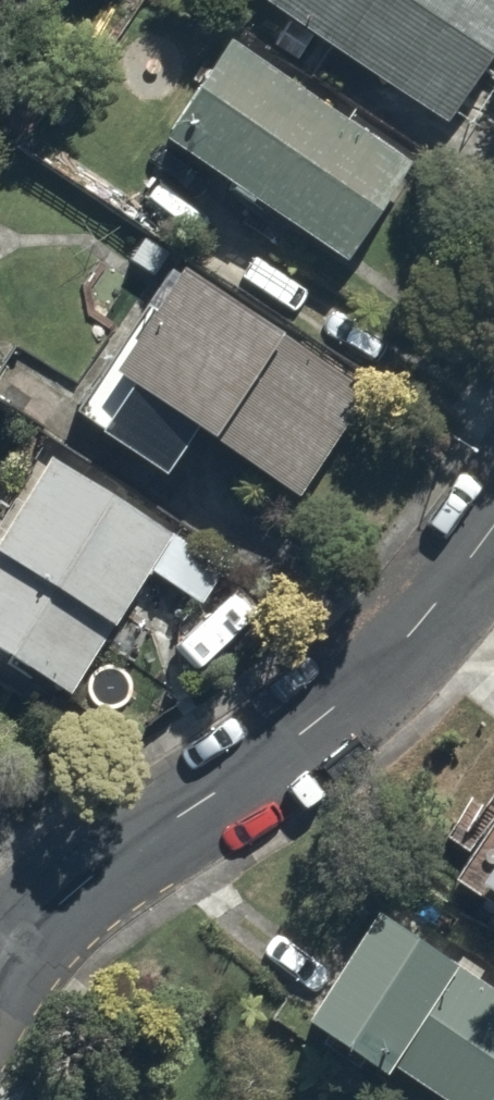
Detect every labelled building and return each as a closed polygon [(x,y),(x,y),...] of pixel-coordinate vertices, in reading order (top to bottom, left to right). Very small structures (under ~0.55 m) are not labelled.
[(451,123),(493,52),(493,0),(252,0),(451,123)] [(227,30),(155,133),(337,259),(408,156),(227,30)] [(99,364),(293,497),(342,424),(327,414),(352,376),(175,254),(99,364)] [(5,348),(0,356),(0,400),(40,425),(64,385),(5,348)] [(89,372),(63,410),(159,475),(184,438),(89,372)] [(108,625),(145,567),(203,604),(228,566),(49,452),(0,529),(0,556),(108,625)] [(64,693),(108,625),(0,556),(0,652),(64,693)] [(471,883),(493,898),(493,849),(471,883)] [(390,1064),(457,962),(374,907),(301,1015),(385,1071),(390,1064)] [(390,1064),(444,1099),(490,1099),(493,1095),(493,978),(462,956),(457,962),(390,1064)]
